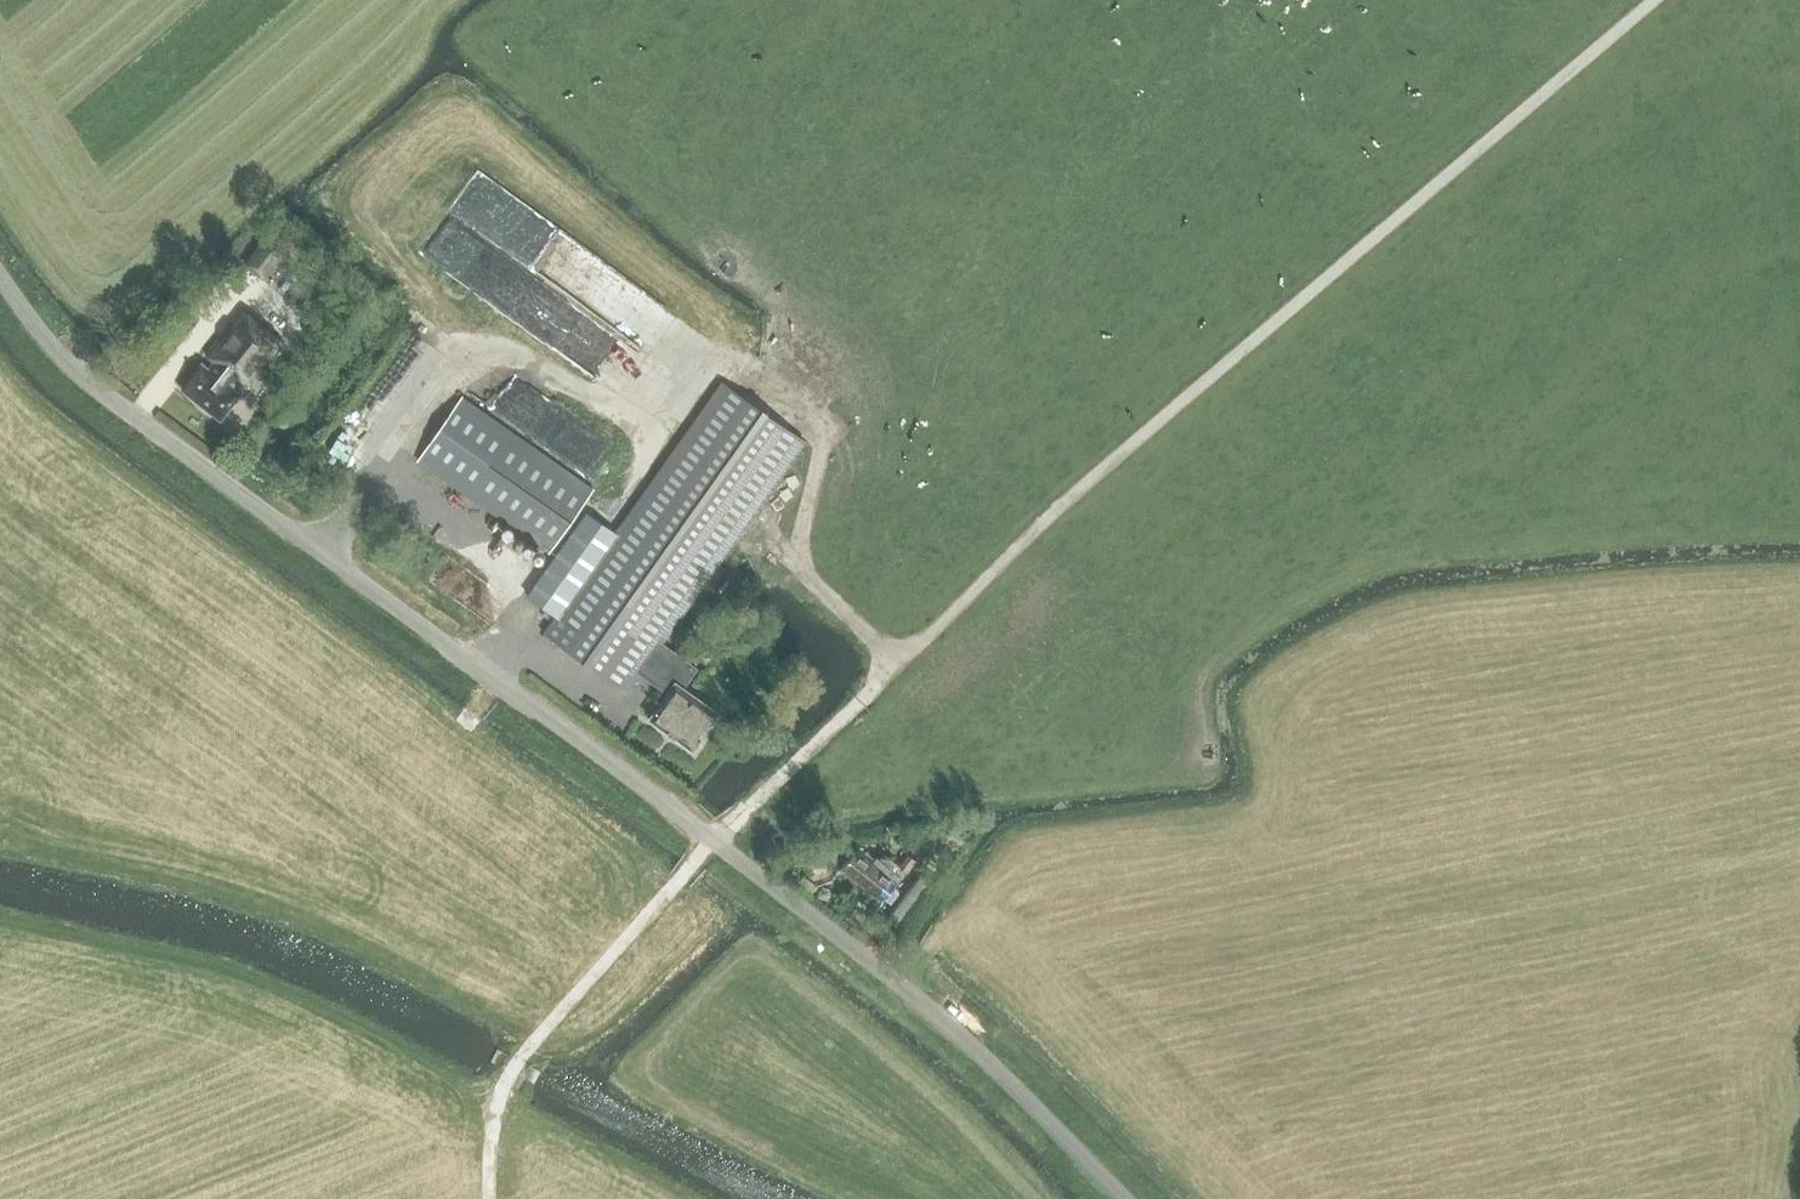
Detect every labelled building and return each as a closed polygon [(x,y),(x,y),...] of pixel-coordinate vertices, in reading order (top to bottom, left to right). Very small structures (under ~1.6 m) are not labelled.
[(264,282),(295,243),(274,226),(243,265),(264,282)] [(207,367),(200,362),(178,390),(220,422),(241,394),(235,389),(238,385),(246,391),(284,343),(242,310),(204,358),(210,363),(207,367)] [(615,532),(585,511),(526,597),(556,617),(544,635),(627,693),(640,674),(667,693),(648,719),(692,750),(718,713),(683,689),(697,669),(662,643),(802,440),(718,382),(615,532)] [(417,460),(549,552),(592,490),(461,398),(417,460)] [(840,869),(880,901),(896,881),(903,871),(906,873),(915,861),(906,853),(898,864),(875,846),(856,851),(855,850),(840,869)] [(902,919),(935,866),(923,858),(890,911),(902,919)] [(819,892),(818,897),(822,900),(826,901),(830,897),(830,892),(827,889),(822,888),(819,892)] [(866,915),(855,907),(850,914),(861,922),(866,915)]
